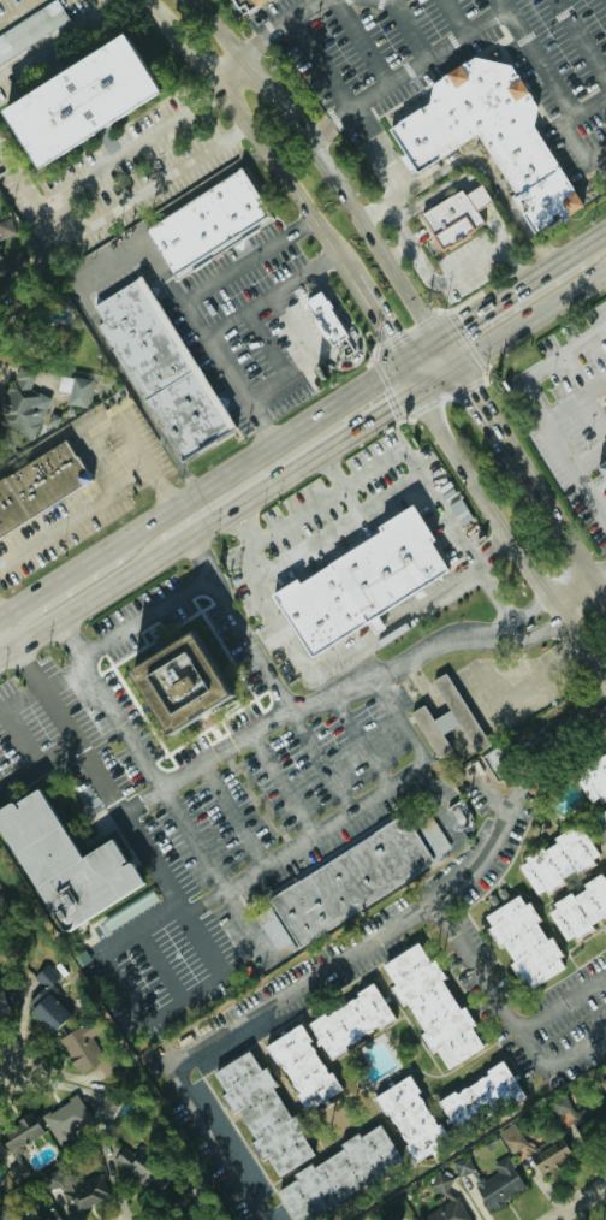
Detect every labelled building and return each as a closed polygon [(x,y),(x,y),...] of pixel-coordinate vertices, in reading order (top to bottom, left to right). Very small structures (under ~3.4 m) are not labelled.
[(243,16),(232,0),(267,0),(243,16)] [(70,25),(55,1),(0,35),(0,68),(70,25)] [(124,31),(165,96),(47,170),(6,105),(124,31)] [(393,126),(432,103),(438,82),(474,59),(512,65),(534,105),(531,125),(580,207),(548,226),(488,123),(416,166),(393,126)] [(143,230),(237,172),(234,168),(238,167),(271,219),(173,279),(143,230)] [(415,214),(429,238),(422,243),(430,256),(485,225),(475,212),(483,206),(491,202),(480,184),(473,188),(463,194),(461,189),(415,214)] [(15,234),(8,218),(0,222),(0,241),(15,234)] [(94,325),(101,321),(91,306),(138,277),(232,428),(178,461),(94,325)] [(320,286),(358,348),(351,353),(341,339),(331,347),(301,300),(320,286)] [(48,399),(27,390),(33,375),(16,368),(0,405),(0,425),(31,439),(48,399)] [(66,393),(65,406),(85,408),(88,380),(56,376),(54,392),(66,393)] [(593,391),(605,412),(605,383),(593,391)] [(93,480),(0,540),(0,472),(63,432),(93,480)] [(587,455),(605,485),(605,443),(587,455)] [(404,504),(447,571),(382,614),(393,629),(370,644),(356,622),(309,652),(272,594),(292,581),(296,587),(376,534),(372,526),(404,504)] [(176,622),(219,693),(162,728),(119,658),(176,622)] [(432,760),(448,751),(439,735),(456,726),(471,753),(484,746),(443,674),(428,682),(445,712),(429,721),(420,706),(407,714),(432,760)] [(586,806),(605,796),(605,762),(603,756),(569,773),(586,806)] [(67,930),(0,823),(0,810),(38,786),(82,855),(117,835),(145,881),(67,930)] [(533,899),(560,884),(559,881),(596,861),(577,826),(550,841),(551,844),(514,864),(533,899)] [(590,931),(588,927),(605,917),(605,872),(578,887),(580,890),(543,910),(562,946),(590,931)] [(523,992),(564,969),(547,939),(544,940),(524,903),(520,905),(515,897),(480,916),(523,992)] [(440,1072),(479,1050),(440,980),(437,981),(416,944),(378,965),(417,1035),(418,1034),(440,1072)] [(304,1026),(324,1060),(390,1021),(370,987),(304,1026)] [(67,1017),(45,994),(25,1013),(47,1036),(67,1017)] [(97,1032),(88,1019),(55,1040),(78,1074),(102,1058),(89,1038),(97,1032)] [(262,1046),(301,1113),(335,1094),(296,1027),(262,1046)] [(308,1159),(248,1051),(209,1073),(269,1181),(308,1159)] [(434,1102),(453,1136),(521,1099),(502,1064),(434,1102)] [(371,1097),(409,1161),(442,1141),(404,1078),(371,1097)] [(574,1114),(562,1095),(546,1105),(575,1149),(605,1128),(605,1104),(601,1096),(574,1114)] [(93,1125),(77,1097),(40,1118),(56,1146),(93,1125)] [(112,1118),(115,1104),(99,1100),(96,1114),(112,1118)] [(20,1184),(20,1154),(25,1154),(25,1137),(35,1137),(35,1114),(16,1114),(16,1130),(0,1130),(0,1184),(20,1184)] [(557,1132),(525,1149),(513,1124),(497,1133),(508,1154),(521,1148),(536,1177),(554,1168),(552,1164),(568,1156),(557,1132)] [(376,1125),(337,1147),(339,1151),(272,1190),(290,1219),(308,1219),(333,1205),(331,1202),(398,1163),(376,1125)] [(524,1191),(508,1156),(490,1164),(495,1174),(472,1185),(484,1210),(524,1191)] [(439,1196),(453,1181),(441,1169),(427,1185),(439,1196)] [(62,1201),(68,1214),(108,1195),(97,1174),(69,1187),(64,1178),(44,1188),(53,1205),(62,1201)] [(457,1198),(418,1218),(419,1219),(469,1219),(457,1198)] [(53,1210),(30,1219),(58,1219),(53,1210)] [(390,1210),(373,1219),(374,1219),(395,1219),(390,1210)]
